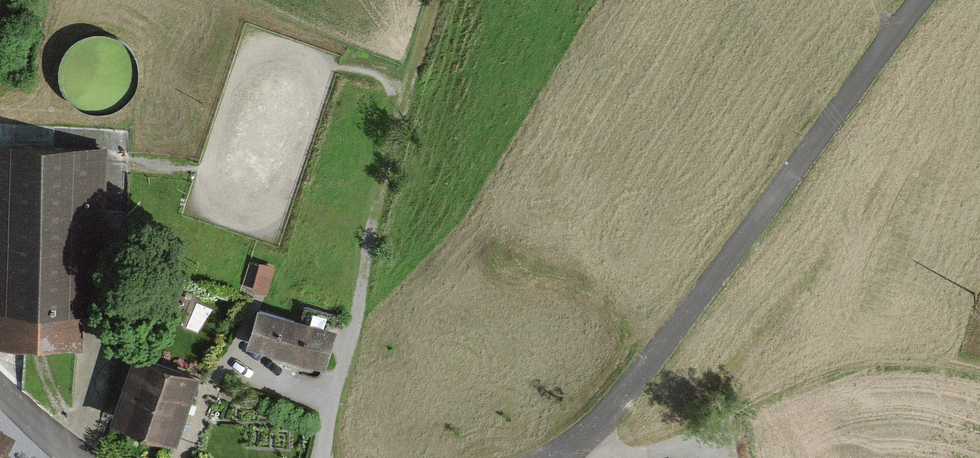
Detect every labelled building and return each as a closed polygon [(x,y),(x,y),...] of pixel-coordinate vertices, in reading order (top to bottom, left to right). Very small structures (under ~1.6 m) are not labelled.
[(84,104),(120,77),(93,41),(57,67),(84,104)] [(0,143),(0,343),(79,345),(80,312),(101,313),(106,145),(0,143)] [(274,266),(259,262),(251,290),(266,294),(274,266)] [(335,328),(258,304),(246,343),(323,367),(335,328)] [(198,375),(130,352),(108,420),(176,442),(198,375)] [(0,429),(0,457),(3,457),(14,437),(0,429)]
